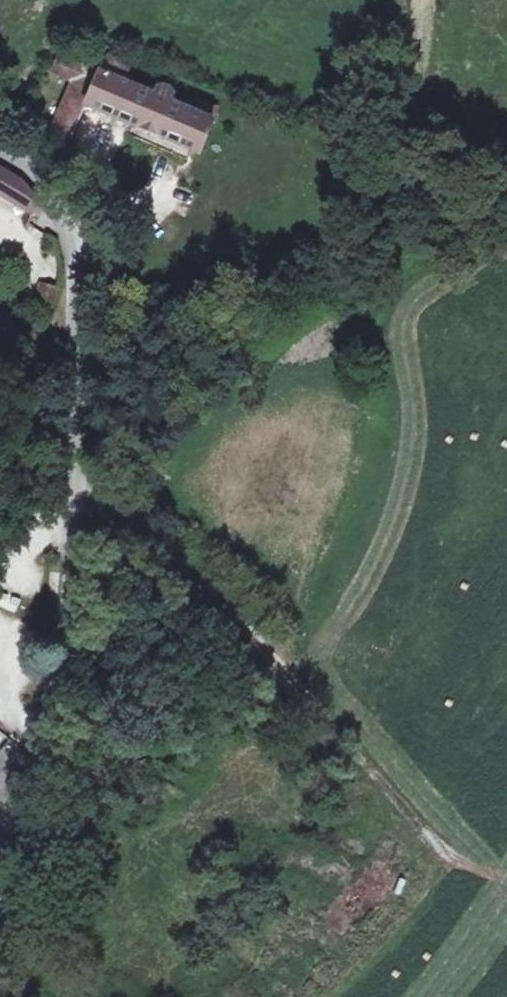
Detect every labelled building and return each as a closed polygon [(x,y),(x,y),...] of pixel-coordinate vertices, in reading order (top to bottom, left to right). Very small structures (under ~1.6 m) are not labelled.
[(199,154),(219,109),(187,96),(182,107),(169,102),(173,93),(172,90),(170,88),(167,86),(164,86),(161,86),(159,87),(157,88),(155,90),(153,95),(122,82),(129,66),(107,57),(100,73),(59,55),(52,72),(74,81),(52,132),(70,140),(85,105),(199,154)] [(0,169),(0,192),(34,212),(35,209),(36,205),(35,201),(34,197),(22,183),(0,169)] [(147,237),(148,234),(147,232),(146,231),(144,230),(142,230),(141,231),(140,232),(139,233),(139,235),(139,236),(140,238),(141,238),(144,239),(145,238),(147,237)] [(53,310),(58,294),(59,292),(40,286),(34,304),(53,310)] [(21,790),(24,778),(12,775),(9,787),(21,790)]
